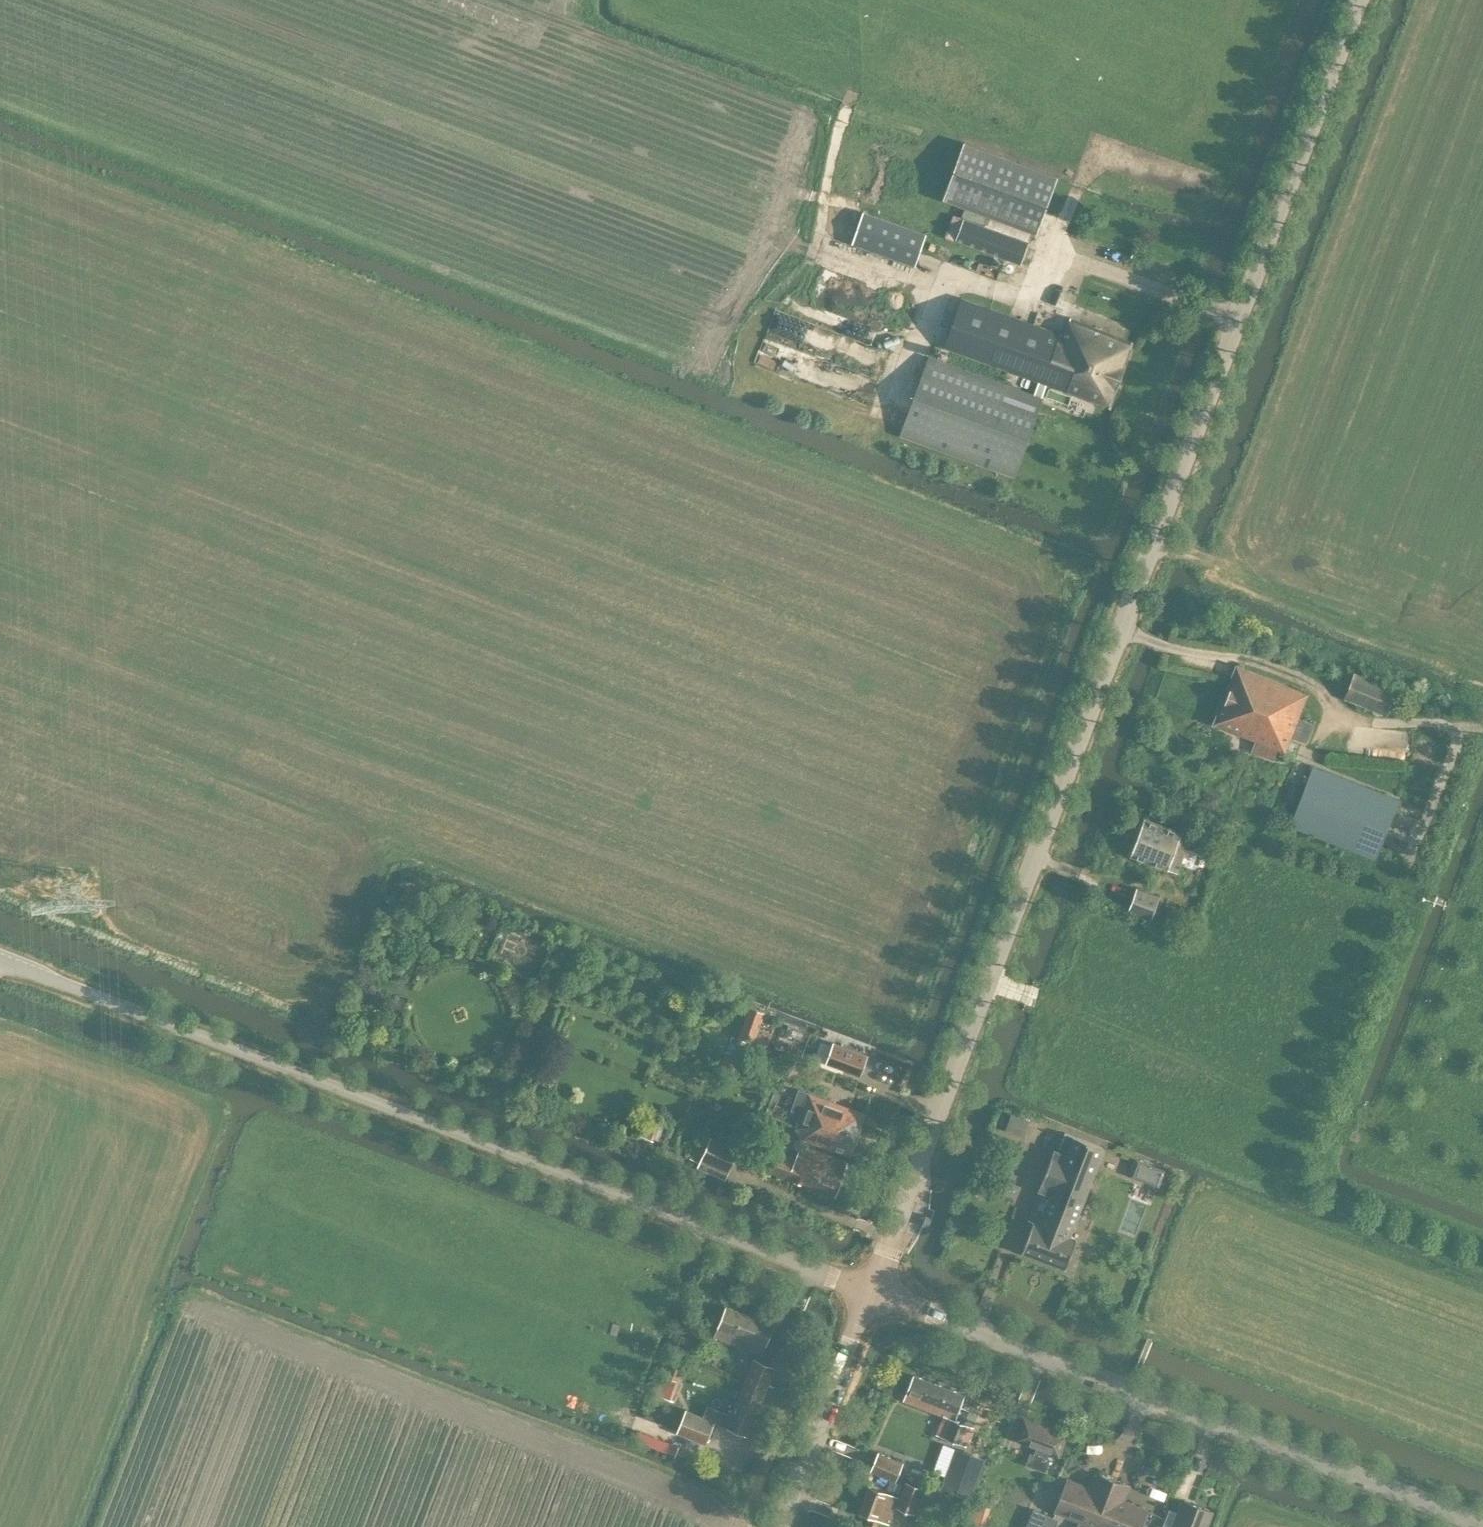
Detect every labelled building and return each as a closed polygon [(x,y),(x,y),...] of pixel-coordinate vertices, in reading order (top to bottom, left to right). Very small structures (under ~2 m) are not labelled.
[(964,142),(943,198),(1037,233),(1058,177),(964,142)] [(915,265),(926,234),(864,213),(854,243),(915,265)] [(956,240),(964,219),(952,215),(944,235),(956,240)] [(956,240),(1021,265),(1029,244),(964,219),(956,240)] [(963,299),(957,315),(945,347),(1039,381),(1048,384),(1110,407),(1133,343),(1070,320),(1065,336),(963,299)] [(838,379),(844,365),(768,334),(759,356),(797,372),(801,363),(838,379)] [(929,356),(901,435),(1015,476),(1048,384),(1039,381),(1035,395),(929,356)] [(1308,694),(1237,665),(1214,722),(1286,751),(1293,735),(1307,741),(1314,723),(1299,717),(1308,694)] [(1387,713),(1387,712),(1396,689),(1355,672),(1345,697),(1387,713)] [(1315,766),(1291,828),(1377,861),(1400,800),(1315,766)] [(1177,872),(1192,836),(1146,818),(1131,854),(1177,872)] [(1191,843),(1182,867),(1203,874),(1212,851),(1191,843)] [(1160,896),(1137,887),(1128,911),(1151,919),(1160,896)] [(1186,912),(1175,907),(1170,917),(1182,922),(1186,912)] [(753,1033),(742,1029),(739,1036),(750,1040),(753,1033)] [(860,1075),(867,1055),(834,1043),(826,1063),(860,1075)] [(850,1155),(865,1114),(809,1094),(796,1129),(803,1138),(850,1155)] [(641,1136),(653,1141),(660,1122),(648,1117),(641,1136)] [(1022,1250),(1065,1268),(1077,1238),(1069,1235),(1104,1147),(1065,1131),(1057,1150),(1055,1149),(1051,1159),(1050,1158),(1040,1182),(1042,1182),(1039,1190),(1042,1191),(1034,1209),(1044,1213),(1040,1223),(1033,1221),(1022,1250)] [(739,1148),(712,1136),(698,1168),(725,1180),(739,1148)] [(834,1196),(847,1162),(801,1145),(796,1159),(771,1149),(763,1169),(834,1196)] [(926,1215),(922,1226),(928,1228),(932,1217),(926,1215)] [(714,1337),(739,1347),(763,1356),(775,1326),(725,1307),(714,1337)] [(695,1339),(681,1334),(675,1351),(688,1356),(695,1339)] [(668,1358),(662,1375),(679,1380),(685,1363),(668,1358)] [(747,1384),(768,1392),(777,1369),(756,1360),(747,1384)] [(903,1400),(929,1411),(943,1417),(936,1433),(965,1445),(971,1428),(954,1421),(964,1397),(913,1376),(903,1400)] [(768,1392),(747,1384),(733,1417),(711,1408),(706,1419),(687,1412),(678,1433),(707,1445),(716,1423),(750,1436),(768,1392)] [(1050,1463),(1046,1461),(1049,1454),(1059,1458),(1067,1437),(1025,1419),(1016,1439),(1038,1449),(1035,1456),(1031,1455),(1027,1465),(1046,1474),(1050,1463)] [(677,1453),(681,1443),(642,1428),(638,1438),(677,1453)] [(969,1453),(956,1448),(951,1461),(952,1462),(943,1486),(970,1496),(984,1459),(969,1454),(969,1453)] [(897,1481),(904,1464),(879,1453),(872,1471),(897,1481)] [(1092,1525),(1098,1526),(1140,1526),(1147,1510),(1122,1500),(1128,1485),(1098,1473),(1093,1488),(1079,1520),(1092,1525)] [(1068,1479),(1055,1510),(1079,1520),(1093,1488),(1068,1479)] [(877,1522),(888,1526),(895,1507),(916,1514),(924,1488),(907,1482),(901,1499),(868,1487),(857,1514),(868,1519),(865,1526),(867,1526),(875,1526),(877,1522)] [(968,1520),(987,1525),(993,1503),(974,1498),(968,1520)] [(1213,1510),(1183,1499),(1178,1512),(1169,1508),(1162,1526),(1206,1526),(1213,1510)] [(1033,1508),(1025,1526),(1040,1526),(1046,1514),(1033,1508)] [(1046,1514),(1040,1526),(1052,1526),(1055,1517),(1046,1514)]
